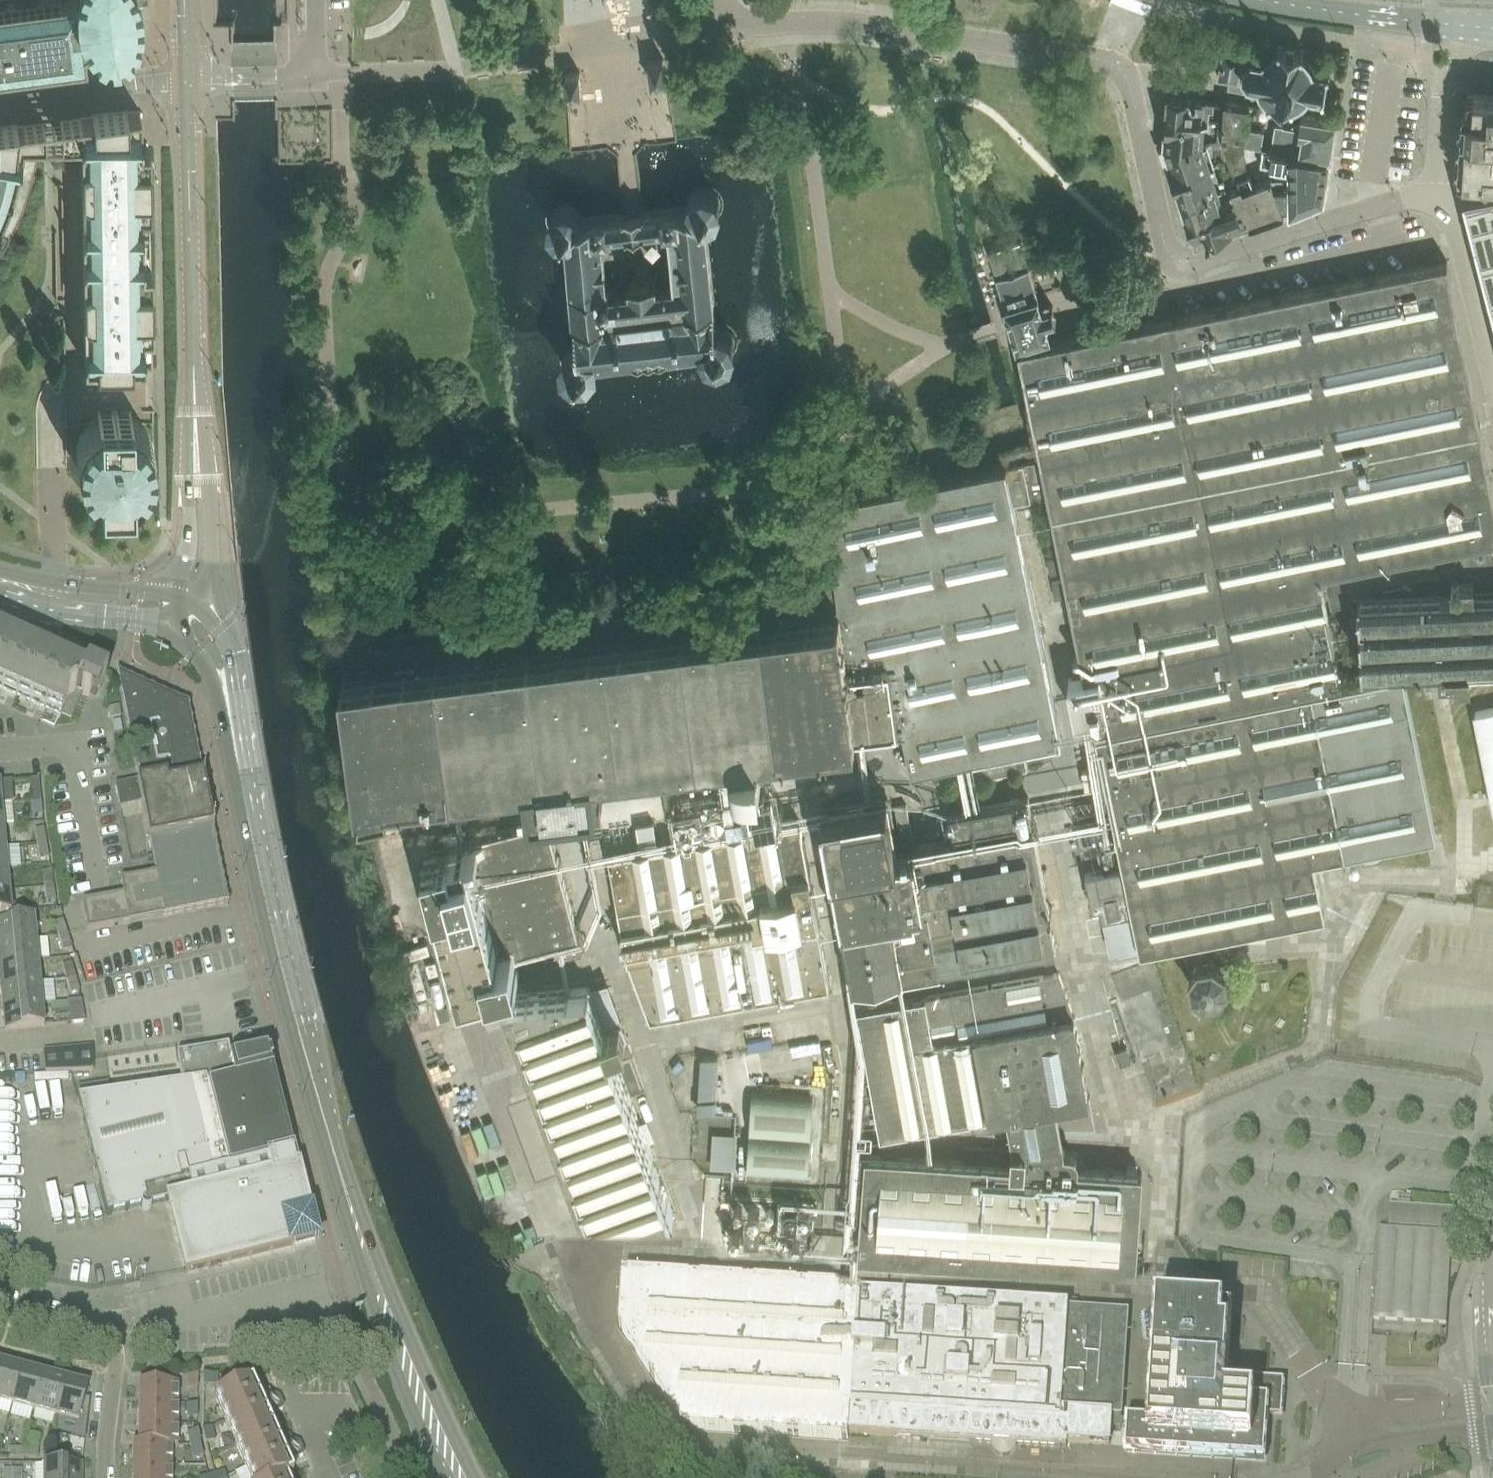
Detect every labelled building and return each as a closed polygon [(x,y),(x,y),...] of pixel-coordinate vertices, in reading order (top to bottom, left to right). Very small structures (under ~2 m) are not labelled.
[(0,4),(0,70),(85,59),(84,48),(95,46),(102,48),(110,48),(117,47),(124,44),(130,40),(136,35),(140,29),(143,22),(145,15),(145,8),(144,1),(144,0),(32,0),(0,4)] [(1331,70),(1331,69),(1330,67),(1329,67),(1327,68),(1327,69),(1314,66),(1313,63),(1311,60),(1309,57),(1307,54),(1304,52),(1305,50),(1304,49),(1302,48),(1301,49),(1301,50),(1282,46),(1281,45),(1280,44),(1279,45),(1279,47),(1275,48),(1272,50),(1269,52),(1266,55),(1264,57),(1254,55),(1254,54),(1252,54),(1253,55),(1224,50),(1219,75),(1231,77),(1229,85),(1265,92),(1269,97),(1269,99),(1270,100),(1271,100),(1272,99),(1273,99),(1292,102),(1292,103),(1293,104),(1294,104),(1295,103),(1296,101),(1299,100),(1302,98),(1305,96),(1308,94),(1310,91),(1322,93),(1322,94),(1323,95),(1325,96),(1326,95),(1326,93),(1326,92),(1325,92),(1329,71),(1331,70)] [(669,80),(665,57),(664,56),(664,57),(649,59),(654,83),(669,80)] [(581,71),(566,72),(568,93),(583,92),(581,71)] [(1464,176),(1471,176),(1470,181),(1468,182),(1467,191),(1492,186),(1492,94),(1490,94),(1488,91),(1485,93),(1469,92),(1465,156),(1464,176)] [(1168,102),(1167,117),(1203,120),(1208,121),(1209,108),(1214,109),(1215,99),(1171,93),(1170,102),(1168,102)] [(1246,126),(1249,105),(1225,101),(1223,141),(1229,142),(1245,142),(1246,136),(1247,136),(1247,126),(1246,126)] [(138,112),(62,121),(66,361),(87,361),(88,428),(84,432),(82,437),(80,443),(79,448),(79,454),(79,460),(81,465),(84,471),(87,475),(91,480),(95,483),(101,486),(102,486),(102,493),(131,492),(131,486),(132,485),(137,482),(142,479),(146,474),(149,469),(151,464),(153,458),(153,452),(153,446),(151,441),(147,148),(138,148),(138,112)] [(1273,142),(1273,147),(1290,150),(1300,152),(1331,157),(1337,119),(1302,113),(1301,123),(1294,122),(1294,125),(1277,122),(1273,142)] [(1167,145),(1162,146),(1166,157),(1170,155),(1204,144),(1201,135),(1203,120),(1167,117),(1166,131),(1166,132),(1168,132),(1167,145)] [(4,250),(21,215),(33,178),(41,139),(43,124),(0,129),(0,255),(4,250)] [(1246,136),(1245,142),(1247,143),(1265,146),(1267,130),(1247,126),(1247,136),(1246,136)] [(1204,144),(1170,155),(1172,162),(1170,163),(1171,163),(1175,178),(1211,165),(1207,152),(1215,149),(1215,148),(1221,146),(1219,140),(1212,141),(1204,144)] [(1229,142),(1223,141),(1233,173),(1234,175),(1231,176),(1233,182),(1230,183),(1232,188),(1246,225),(1285,211),(1283,205),(1278,192),(1274,181),(1273,177),(1256,183),(1251,172),(1246,161),(1247,143),(1245,142),(1229,142)] [(1265,146),(1262,164),(1291,169),(1290,177),(1277,176),(1272,176),(1273,177),(1274,181),(1278,192),(1283,205),(1290,205),(1290,212),(1325,198),(1331,157),(1300,152),(1290,150),(1273,147),(1268,146),(1265,146)] [(1223,185),(1221,179),(1216,164),(1211,165),(1175,178),(1180,192),(1182,191),(1185,199),(1223,185)] [(1223,185),(1185,199),(1187,206),(1185,206),(1190,222),(1233,206),(1227,189),(1232,188),(1230,183),(1233,182),(1231,176),(1221,179),(1223,185)] [(1465,192),(1492,300),(1492,186),(1467,191),(1465,192)] [(729,330),(727,328),(724,327),(721,327),(718,327),(706,220),(709,219),(712,218),(715,217),(717,215),(719,212),(720,209),(721,207),(721,204),(721,201),(720,198),(718,195),(716,192),(714,190),(711,189),(708,188),(705,187),(702,187),(699,188),(696,190),(694,191),(692,194),(690,196),(689,199),(688,202),(688,205),(645,210),(644,210),(634,212),(626,212),(625,213),(581,218),(581,215),(579,212),(578,210),(576,208),(573,206),(571,205),(568,205),(565,205),(562,205),(560,206),(557,208),(555,210),(554,212),(552,215),(552,217),(552,220),(552,223),(553,226),(555,228),(556,230),(559,232),(561,233),(564,234),(567,234),(570,234),(579,341),(576,342),(573,343),(570,345),(568,347),(566,350),(564,353),(564,356),(563,359),(564,362),(565,366),(566,369),(569,371),(571,373),(574,375),(577,376),(581,376),(584,376),(587,375),(590,374),(593,372),(595,369),(597,366),(598,363),(599,360),(599,357),(704,344),(704,347),(706,350),(707,353),(709,355),(712,357),(715,358),(718,359),(721,359),(724,358),(727,357),(729,356),(731,354),(733,351),(735,349),(735,346),(736,343),(735,340),(735,337),(733,334),(732,332),(729,330)] [(1246,225),(1232,188),(1227,189),(1233,206),(1190,222),(1194,235),(1197,234),(1199,242),(1246,225)] [(1022,239),(989,250),(1007,306),(1011,317),(1011,319),(1014,327),(1015,330),(1018,341),(1019,343),(1051,333),(1052,333),(1051,331),(1048,319),(1047,319),(1048,319),(1056,316),(1058,316),(1057,314),(1055,306),(1054,304),(1053,305),(1044,307),(1044,308),(1044,307),(1040,296),(1040,294),(1034,277),(1022,239)] [(1359,589),(1492,582),(1492,483),(1448,262),(1449,262),(1448,259),(1446,260),(1020,346),(1039,441),(1004,448),(1015,500),(1049,493),(1085,674),(1069,677),(1076,714),(1093,711),(1104,765),(1084,769),(1088,788),(1108,784),(1115,819),(1078,825),(1083,852),(1096,850),(1100,869),(1086,872),(1093,906),(1131,899),(1141,948),(1326,910),(1315,856),(1436,832),(1404,669),(1343,681),(1328,603),(1360,596),(1359,589)] [(1015,500),(1004,448),(1003,449),(1006,462),(828,498),(842,565),(339,630),(360,792),(364,791),(366,803),(392,800),(390,786),(424,782),(531,769),(534,799),(599,791),(598,783),(717,769),(717,767),(765,761),(762,739),(903,722),(913,767),(971,756),(975,775),(1030,764),(1026,745),(1063,737),(1015,500)] [(1048,557),(1051,572),(1061,570),(1058,555),(1048,557)] [(1056,597),(1066,595),(1063,579),(1053,581),(1056,597)] [(1359,589),(1360,596),(1363,661),(1422,658),(1423,669),(1441,668),(1441,678),(1447,678),(1449,675),(1449,670),(1470,669),(1470,657),(1492,656),(1492,582),(1359,589)] [(2,706),(6,697),(27,706),(23,716),(31,719),(35,710),(44,714),(45,709),(69,720),(80,696),(87,699),(90,692),(96,695),(105,676),(85,667),(82,675),(0,639),(0,705),(2,706)] [(186,706),(114,675),(136,783),(114,788),(118,811),(140,806),(147,843),(148,843),(154,868),(155,876),(119,883),(121,896),(119,897),(99,901),(79,904),(85,933),(126,924),(127,926),(227,907),(186,706)] [(1492,796),(1492,707),(1475,710),(1492,796)] [(107,710),(109,720),(119,718),(117,708),(107,710)] [(788,740),(789,750),(821,746),(820,736),(788,740)] [(9,805),(12,805),(10,782),(0,783),(0,806),(9,805)] [(410,787),(411,797),(443,793),(442,783),(410,787)] [(39,803),(38,788),(29,789),(30,803),(39,803)] [(1030,795),(1010,799),(952,809),(957,836),(917,843),(918,849),(899,852),(888,796),(823,808),(844,923),(845,923),(855,981),(1057,944),(1030,795)] [(902,834),(913,832),(908,802),(896,805),(902,834)] [(40,817),(39,803),(30,803),(31,818),(40,817)] [(9,805),(0,806),(0,828),(1,828),(12,827),(9,805)] [(121,811),(123,824),(142,820),(139,807),(121,811)] [(486,833),(520,966),(583,950),(549,817),(486,833)] [(652,1016),(830,984),(820,925),(802,820),(659,846),(656,819),(638,821),(642,849),(610,855),(629,959),(630,959),(652,1016)] [(42,830),(32,832),(34,846),(44,844),(42,830)] [(486,833),(447,843),(428,848),(463,983),(521,968),(520,966),(486,833)] [(47,859),(44,844),(34,846),(37,861),(47,859)] [(39,875),(41,889),(51,887),(49,873),(39,875)] [(53,902),(51,887),(41,889),(44,903),(53,902)] [(7,892),(0,893),(0,915),(9,915),(7,892)] [(34,941),(31,918),(0,921),(0,944),(34,941)] [(52,924),(57,938),(65,935),(61,922),(52,924)] [(70,949),(65,935),(57,938),(61,952),(70,949)] [(34,941),(0,944),(0,966),(36,962),(34,941)] [(1220,993),(1229,980),(1226,965),(1214,957),(1199,959),(1190,972),(1193,987),(1205,996),(1220,993)] [(36,962),(0,966),(0,987),(38,984),(36,962)] [(60,967),(65,981),(73,978),(69,964),(60,967)] [(992,1113),(1009,1110),(1058,1101),(1090,1096),(1075,1013),(1074,1013),(1060,971),(860,1006),(873,1081),(876,1095),(882,1132),(992,1112),(992,1113)] [(77,992),(73,978),(65,981),(69,995),(77,992)] [(0,987),(0,992),(2,1009),(40,1005),(38,984),(0,987)] [(613,1225),(677,1220),(615,1050),(632,1049),(622,1020),(604,1021),(591,985),(508,994),(594,1227),(613,1225)] [(70,1025),(84,1023),(80,1002),(66,1003),(70,1025)] [(42,1028),(40,1005),(2,1009),(4,1031),(42,1028)] [(94,1097),(76,1099),(105,1217),(140,1209),(140,1208),(140,1207),(141,1206),(141,1205),(142,1204),(143,1203),(144,1203),(145,1203),(146,1203),(147,1203),(148,1204),(149,1205),(150,1206),(164,1203),(167,1202),(185,1273),(313,1241),(295,1170),(294,1171),(292,1168),(289,1157),(290,1154),(270,1074),(232,1082),(228,1061),(226,1049),(176,1058),(180,1084),(94,1097)] [(93,1061),(92,1050),(75,1051),(77,1072),(93,1071),(93,1061)] [(60,1073),(77,1072),(75,1051),(59,1052),(60,1073)] [(42,1053),(44,1074),(60,1073),(59,1052),(42,1053)] [(263,1053),(228,1061),(232,1082),(270,1074),(271,1073),(266,1053),(263,1053)] [(696,1053),(693,1108),(713,1109),(716,1054),(696,1053)] [(622,1061),(633,1092),(642,1088),(631,1058),(622,1061)] [(813,1095),(754,1090),(748,1172),(807,1177),(813,1095)] [(1074,1151),(1071,1150),(1066,1150),(1058,1101),(1009,1110),(1015,1147),(966,1144),(965,1159),(868,1153),(861,1252),(1136,1270),(1143,1171),(1078,1166),(1078,1158),(1078,1156),(1077,1154),(1076,1152),(1074,1151)] [(714,1132),(711,1166),(735,1168),(737,1133),(714,1132)] [(1385,1228),(1374,1227),(1370,1320),(1443,1323),(1447,1207),(1386,1205),(1385,1228)] [(747,1229),(746,1245),(760,1246),(761,1230),(747,1229)] [(1120,1419),(1127,1314),(1065,1310),(1065,1309),(861,1296),(861,1288),(649,1275),(629,1274),(629,1273),(622,1273),(622,1280),(619,1322),(619,1328),(624,1331),(622,1333),(681,1425),(685,1430),(691,1430),(691,1431),(733,1434),(733,1432),(745,1433),(745,1434),(787,1437),(787,1435),(800,1436),(799,1437),(841,1440),(841,1439),(848,1439),(848,1435),(862,1436),(1066,1449),(1066,1443),(1108,1446),(1110,1429),(1119,1429),(1120,1419)] [(1120,1419),(1119,1429),(1125,1430),(1123,1453),(1265,1463),(1269,1402),(1260,1401),(1261,1387),(1227,1384),(1231,1311),(1211,1310),(1154,1306),(1146,1421),(1120,1419)] [(20,1369),(0,1364),(0,1404),(10,1406),(20,1369)] [(32,1412),(42,1375),(20,1369),(10,1406),(32,1412)] [(54,1418),(64,1381),(42,1375),(32,1412),(54,1418)] [(187,1377),(187,1391),(196,1391),(196,1377),(187,1377)] [(202,1377),(202,1387),(216,1386),(216,1377),(202,1377)] [(87,1387),(64,1381),(54,1418),(77,1424),(87,1387)] [(277,1405),(281,1403),(278,1397),(270,1394),(268,1390),(262,1393),(260,1397),(257,1399),(250,1383),(232,1392),(214,1400),(234,1446),(270,1430),(264,1415),(268,1413),(272,1415),(278,1413),(276,1408),(277,1405)] [(137,1385),(137,1405),(176,1406),(176,1385),(137,1385)] [(176,1426),(176,1406),(137,1405),(137,1426),(176,1426)] [(196,1420),(196,1406),(187,1406),(187,1420),(196,1420)] [(176,1446),(176,1426),(137,1426),(137,1446),(176,1446)] [(201,1431),(204,1445),(215,1442),(212,1429),(201,1431)] [(301,1449),(299,1443),(290,1440),(288,1436),(283,1439),(281,1443),(277,1445),(270,1430),(234,1446),(248,1477),(288,1477),(291,1477),(284,1461),(288,1460),(292,1461),(298,1459),(296,1454),(297,1451),(301,1449)] [(185,1434),(189,1447),(199,1444),(196,1432),(185,1434)] [(202,1457),(199,1444),(189,1447),(192,1460),(202,1457)] [(176,1447),(176,1446),(137,1446),(131,1446),(131,1467),(170,1467),(170,1447),(176,1447)] [(22,1459),(22,1450),(8,1450),(8,1459),(22,1459)] [(37,1459),(37,1450),(22,1450),(22,1459),(37,1459)] [(54,1455),(54,1465),(69,1465),(69,1455),(54,1455)] [(80,1465),(69,1465),(54,1465),(42,1465),(42,1477),(80,1477),(80,1465)] [(170,1467),(131,1467),(131,1477),(170,1477),(170,1467)]
